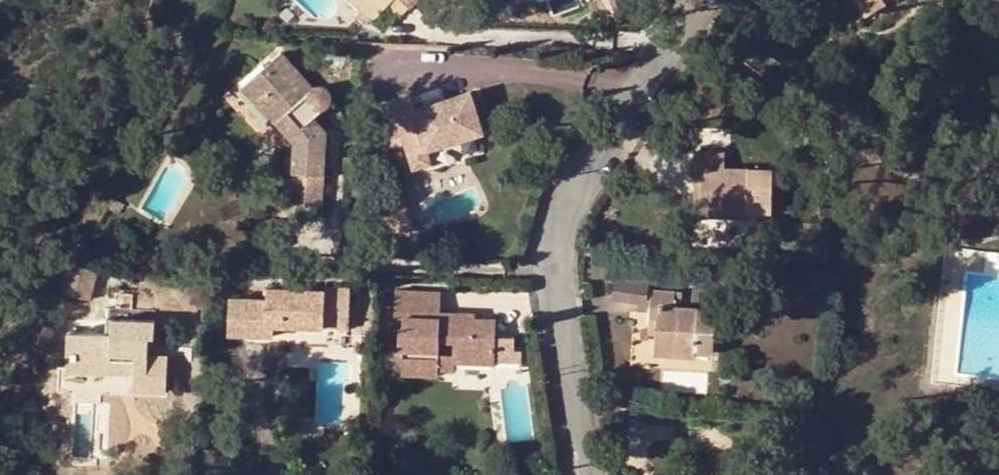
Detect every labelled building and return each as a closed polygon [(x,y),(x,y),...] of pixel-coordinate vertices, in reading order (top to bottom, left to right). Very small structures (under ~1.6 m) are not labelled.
[(373,21),(389,4),(392,1),(390,0),(350,0),(373,21)] [(401,15),(408,7),(400,0),(393,0),(392,1),(389,4),(401,15)] [(408,7),(409,8),(417,0),(400,0),(408,7)] [(864,17),(870,13),(861,0),(853,0),(864,17)] [(870,13),(886,4),(884,0),(861,0),(870,13)] [(287,54),(272,69),(286,83),(260,107),(283,129),(286,127),(303,145),(302,206),(332,208),(336,133),(321,118),(328,111),(335,103),(337,98),(337,93),(335,89),(330,86),(325,85),(319,87),(287,54)] [(286,83),(272,69),(247,93),(260,107),(286,83)] [(388,106),(398,140),(411,136),(422,172),(440,166),(435,151),(492,134),(480,93),(423,111),(419,96),(388,106)] [(694,150),(693,182),(702,183),(700,195),(700,208),(746,210),(770,210),(772,169),(724,167),(724,151),(694,150)] [(702,183),(693,182),(692,195),(700,195),(702,183)] [(412,197),(390,205),(402,238),(424,230),(412,197)] [(746,210),(700,208),(700,216),(746,217),(746,210)] [(139,216),(127,211),(123,220),(134,226),(139,216)] [(99,270),(77,264),(73,269),(64,282),(59,290),(91,299),(99,270)] [(265,325),(322,327),(323,304),(349,306),(350,287),(323,286),(323,290),(267,288),(266,298),(229,297),(227,334),(264,336),(265,325)] [(435,375),(436,369),(437,352),(438,341),(452,342),(451,353),(451,358),(491,362),(492,335),(492,319),(473,318),(473,313),(455,312),(454,320),(439,319),(439,312),(439,291),(395,288),(395,315),(402,315),(402,327),(398,327),(397,348),(401,349),(400,374),(435,375)] [(651,288),(649,322),(656,322),(654,333),(654,346),(694,349),(713,350),(714,308),(680,306),(681,291),(651,288)] [(108,292),(107,317),(132,318),(132,293),(108,292)] [(323,304),(322,327),(348,328),(349,306),(323,304)] [(455,312),(439,312),(439,319),(454,320),(455,312)] [(70,367),(88,368),(90,359),(134,361),(134,374),(133,391),(150,392),(151,388),(165,388),(167,355),(152,354),(146,354),(147,338),(153,337),(154,318),(132,318),(107,317),(105,333),(72,332),(70,367)] [(512,336),(497,336),(496,362),(519,362),(519,350),(512,349),(512,336)] [(694,349),(654,346),(654,354),(694,357),(694,349)] [(437,352),(436,369),(491,372),(491,362),(451,358),(451,353),(437,352)] [(90,359),(88,368),(89,371),(134,374),(134,361),(90,359)]
